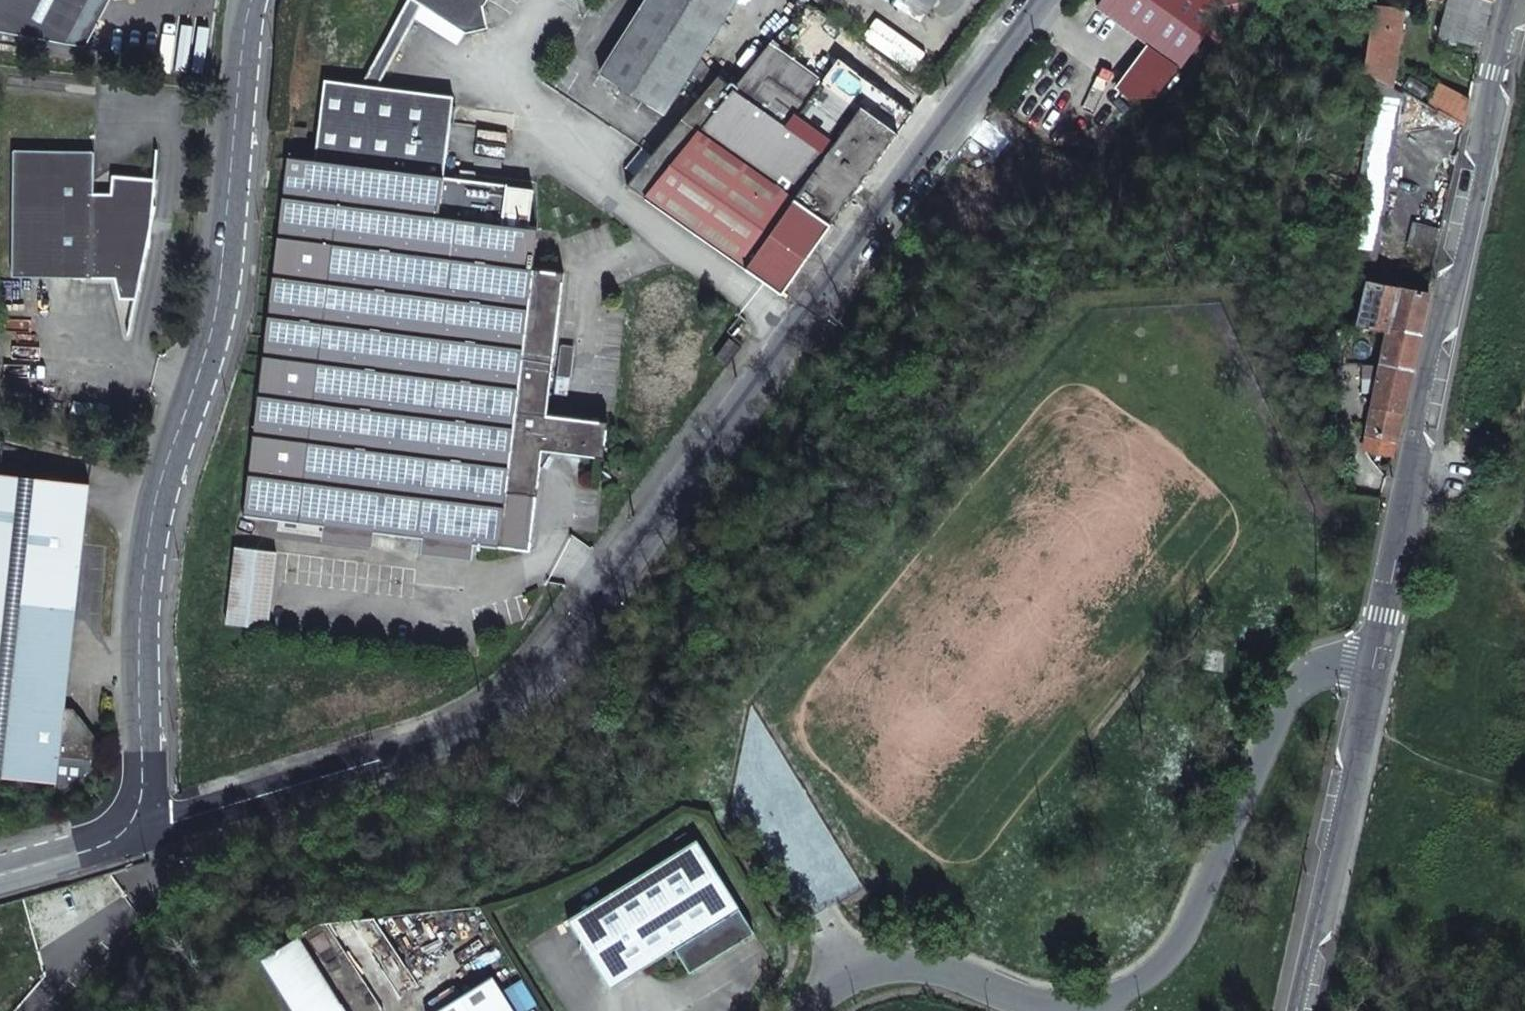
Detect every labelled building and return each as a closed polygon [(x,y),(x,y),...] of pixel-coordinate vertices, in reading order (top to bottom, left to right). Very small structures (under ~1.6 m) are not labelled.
[(110,0),(0,0),(0,32),(86,47),(110,0)] [(443,177),(453,96),(377,86),(425,5),(418,0),(411,0),(362,84),(325,79),(315,161),(430,176),(443,177)] [(425,5),(468,33),(490,28),(484,7),(489,0),(418,0),(425,5)] [(600,74),(664,114),(736,0),(646,0),(600,74)] [(926,12),(933,0),(906,0),(926,12)] [(1215,0),(1103,0),(1098,8),(1179,67),(1194,46),(1223,6),(1215,0)] [(1223,6),(1194,46),(1208,56),(1249,0),(1215,0),(1223,6)] [(1437,35),(1480,47),(1491,1),(1489,0),(1446,0),(1437,35)] [(1402,8),(1371,4),(1361,74),(1373,80),(1390,88),(1402,8)] [(717,76),(650,153),(626,185),(780,293),(897,134),(795,60),(769,42),(732,89),(717,76)] [(1390,88),(1373,80),(1346,261),(1375,265),(1402,94),(1390,88)] [(1469,100),(1439,83),(1428,106),(1464,124),(1469,100)] [(13,279),(117,281),(125,299),(148,300),(157,231),(149,231),(149,218),(159,218),(160,178),(117,177),(116,194),(98,193),(99,152),(16,150),(13,279)] [(243,510),(243,516),(503,550),(529,553),(539,466),(541,451),(554,452),(603,458),(607,422),(545,414),(563,272),(531,268),(536,229),(527,228),(533,189),(443,177),(430,176),(315,161),(300,160),(287,158),(285,174),(284,185),(282,199),(280,219),(273,277),(270,297),(268,318),(265,338),(257,397),(254,419),(247,477),(243,510)] [(157,228),(159,218),(149,218),(149,231),(157,231),(157,228)] [(1441,229),(1414,222),(1408,247),(1437,253),(1441,229)] [(1429,293),(1367,281),(1358,322),(1419,335),(1429,293)] [(1380,331),(1374,362),(1412,369),(1419,337),(1386,331),(1386,332),(1380,331)] [(726,366),(742,343),(733,337),(731,340),(728,339),(714,358),(726,366)] [(1366,405),(1372,406),(1402,412),(1412,369),(1374,362),(1366,405)] [(1372,406),(1365,435),(1396,441),(1402,412),(1372,406)] [(553,457),(554,452),(541,451),(539,466),(544,465),(553,457)] [(55,787),(57,760),(90,764),(92,738),(79,717),(63,715),(63,707),(64,706),(88,485),(0,475),(0,781),(55,787)] [(266,629),(276,552),(235,547),(225,624),(266,629)] [(79,717),(72,708),(63,707),(63,715),(79,717)] [(689,839),(683,829),(671,836),(678,846),(689,839)] [(609,987),(673,947),(689,971),(715,955),(714,952),(721,948),(726,948),(753,932),(695,838),(567,918),(609,987)] [(432,1010),(512,1010),(490,976),(432,1010)]
